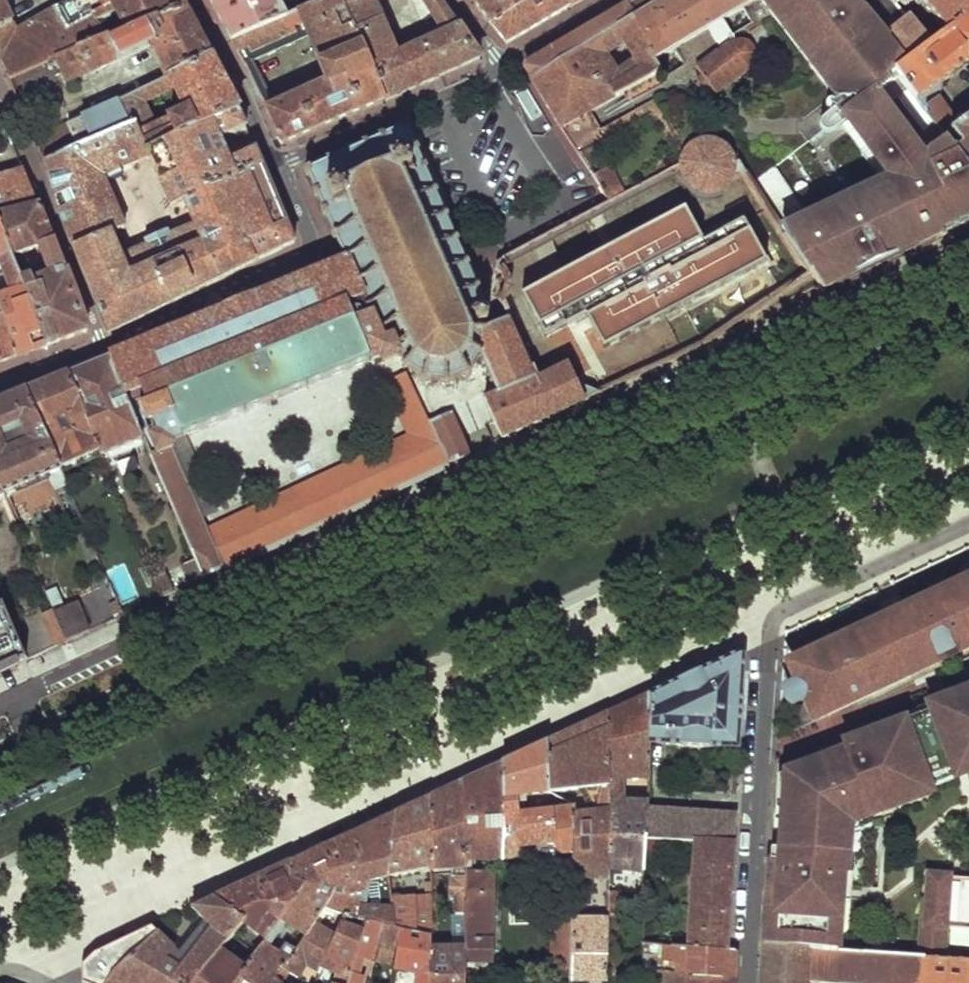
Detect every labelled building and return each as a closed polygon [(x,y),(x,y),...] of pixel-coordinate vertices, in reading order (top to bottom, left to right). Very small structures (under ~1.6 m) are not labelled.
[(115,7),(126,0),(71,0),(17,31),(3,0),(0,0),(0,64),(8,81),(109,38),(93,18),(115,7)] [(19,105),(66,84),(68,81),(88,72),(90,73),(153,44),(169,77),(211,57),(185,9),(180,0),(126,0),(115,7),(131,33),(112,42),(109,38),(8,81),(19,105)] [(233,42),(286,18),(276,0),(211,0),(219,14),(233,42)] [(245,67),(308,38),(329,82),(267,109),(282,145),(384,102),(356,38),(338,0),(327,0),(318,4),(299,13),(298,11),(286,18),(233,42),(245,67)] [(356,38),(382,26),(369,0),(338,0),(356,38)] [(384,102),(480,58),(442,0),(421,0),(438,35),(395,57),(382,26),(356,38),(384,102)] [(492,26),(528,0),(483,0),(475,5),(485,17),(492,26)] [(506,43),(546,20),(569,7),(565,0),(528,0),(492,26),(506,43)] [(729,45),(772,13),(762,0),(636,0),(625,6),(662,74),(671,88),(697,69),(695,65),(727,43),(729,45)] [(772,13),(850,116),(876,97),(898,79),(894,73),(930,46),(892,1),(892,0),(852,0),(885,42),(860,62),(810,0),(762,0),(772,13)] [(948,33),(968,17),(968,0),(898,0),(904,7),(912,1),(917,6),(921,2),(948,33)] [(662,74),(625,6),(578,34),(526,64),(525,69),(526,73),(578,154),(605,140),(590,113),(662,74)] [(923,112),(932,105),(933,105),(935,106),(938,110),(945,105),(940,98),(944,81),(968,63),(968,17),(948,33),(930,46),(894,73),(898,79),(904,86),(923,112)] [(734,42),(729,45),(727,43),(695,65),(697,69),(716,95),(748,71),(746,69),(748,67),(751,63),(753,57),(752,50),(750,47),(747,45),(744,43),(739,42),(734,42)] [(224,82),(211,57),(169,77),(119,102),(130,127),(134,125),(147,152),(240,112),(224,82)] [(925,145),(940,134),(923,112),(904,86),(889,98),(925,145)] [(813,273),(815,276),(824,290),(968,223),(968,173),(947,144),(924,161),(876,97),(850,116),(900,181),(788,234),(803,257),(813,273)] [(33,139),(44,164),(130,127),(119,102),(33,139)] [(923,112),(940,134),(943,139),(967,120),(962,114),(960,114),(955,117),(945,105),(938,110),(935,106),(933,105),(932,105),(923,112)] [(147,152),(134,125),(130,127),(44,164),(109,335),(201,289),(294,242),(260,160),(256,152),(230,163),(220,140),(247,129),(240,112),(147,152)] [(968,173),(968,119),(967,120),(943,139),(947,144),(968,173)] [(459,238),(407,122),(305,168),(301,177),(343,263),(348,261),(385,345),(395,340),(401,354),(402,353),(407,360),(405,363),(410,367),(413,365),(425,372),(425,377),(429,379),(430,375),(442,378),(441,381),(449,381),(449,378),(462,371),(463,375),(469,371),(468,368),(481,357),(498,392),(534,375),(510,320),(508,317),(503,319),(497,322),(498,325),(485,330),(483,327),(481,324),(486,322),(488,315),(485,311),(491,308),(487,299),(481,285),(487,283),(502,277),(499,270),(494,264),(486,258),(466,243),(459,238)] [(685,160),(684,163),(683,169),(684,175),(686,180),(689,186),(694,189),(699,192),(703,193),(710,194),(715,193),(721,190),(727,186),(730,180),(731,178),(733,172),(733,166),(731,159),(727,153),(722,148),(720,147),(717,146),(715,145),(710,144),(705,144),(700,145),(696,147),(691,151),(688,155),(685,160)] [(774,166),(760,175),(785,215),(799,207),(774,166)] [(595,178),(608,203),(627,193),(613,167),(595,178)] [(35,200),(24,172),(0,178),(0,209),(35,200)] [(14,258),(41,247),(55,242),(40,204),(37,205),(0,216),(0,222),(14,258)] [(705,210),(543,294),(562,331),(612,305),(617,315),(608,320),(624,351),(787,265),(771,234),(709,267),(704,257),(724,247),(705,210)] [(18,357),(32,352),(47,347),(24,284),(14,258),(0,222),(0,259),(0,258),(13,294),(0,300),(0,308),(18,357)] [(202,242),(195,226),(123,257),(129,273),(202,242)] [(52,274),(65,270),(55,242),(41,247),(52,274)] [(385,345),(348,261),(343,263),(381,355),(383,362),(401,354),(395,340),(385,345)] [(142,389),(148,406),(141,408),(146,419),(154,416),(161,434),(152,438),(159,455),(173,449),(176,447),(172,440),(381,355),(343,263),(323,271),(116,354),(110,357),(126,396),(142,389)] [(24,284),(47,347),(68,339),(88,332),(78,304),(65,270),(52,274),(24,284)] [(757,311),(762,319),(820,292),(824,290),(815,276),(813,273),(757,311)] [(18,357),(0,308),(0,364),(18,357)] [(69,374),(102,452),(103,455),(143,438),(126,396),(110,357),(94,363),(69,374)] [(537,381),(554,417),(585,402),(569,366),(565,368),(537,381)] [(27,391),(61,470),(102,452),(69,374),(50,382),(27,391)] [(206,523),(226,569),(449,464),(430,422),(428,423),(405,374),(381,384),(404,435),(206,523)] [(478,400),(497,442),(554,417),(537,381),(534,375),(498,392),(478,400)] [(4,495),(49,476),(55,490),(67,484),(61,470),(27,391),(0,402),(0,486),(4,495)] [(470,455),(451,412),(430,422),(449,464),(470,455)] [(204,579),(226,569),(173,449),(159,455),(151,458),(195,559),(204,579)] [(159,590),(163,598),(204,579),(195,559),(155,579),(159,590)] [(146,583),(150,594),(159,590),(155,579),(146,583)] [(789,665),(815,719),(892,684),(968,648),(968,579),(789,665)] [(53,609),(68,643),(125,616),(112,586),(65,607),(56,588),(46,592),(53,609)] [(0,607),(0,674),(27,662),(13,630),(3,606),(0,607)] [(13,630),(27,662),(68,643),(53,609),(13,630)] [(738,651),(648,694),(646,740),(737,749),(743,653),(738,651)] [(648,694),(605,715),(605,788),(605,799),(618,800),(619,769),(644,769),(646,740),(648,694)] [(763,946),(804,949),(820,950),(827,951),(829,918),(841,919),(842,902),(839,901),(841,874),(848,875),(850,834),(844,834),(845,823),(867,815),(868,819),(898,808),(897,806),(893,795),(927,783),(922,771),(955,758),(959,769),(968,765),(968,697),(958,700),(956,695),(930,704),(932,710),(877,731),(880,738),(860,745),(858,739),(843,745),(845,751),(841,752),(844,760),(827,766),(824,759),(797,769),(801,781),(799,785),(781,784),(780,805),(783,805),(779,861),(769,861),(763,946)] [(605,715),(546,742),(545,796),(605,788),(605,715)] [(787,760),(833,747),(828,730),(804,737),(803,731),(781,737),(787,760)] [(501,763),(498,862),(569,857),(569,807),(545,796),(546,742),(501,763)] [(457,784),(460,871),(462,917),(464,949),(465,973),(478,972),(477,968),(490,966),(486,875),(477,869),(470,870),(469,865),(498,862),(501,763),(457,784)] [(927,783),(893,795),(897,806),(931,793),(927,783)] [(428,798),(428,865),(428,872),(445,872),(460,871),(457,784),(428,798)] [(395,813),(388,874),(428,865),(428,798),(395,813)] [(605,810),(606,870),(640,873),(642,802),(618,800),(605,799),(605,810)] [(569,807),(569,857),(569,871),(569,880),(590,879),(605,878),(606,870),(605,810),(575,815),(575,808),(569,807)] [(395,813),(351,833),(355,882),(331,887),(320,904),(366,916),(383,921),(394,923),(388,874),(395,813)] [(844,834),(850,834),(871,827),(868,819),(867,815),(845,823),(844,834)] [(351,833),(290,861),(292,887),(301,886),(275,923),(287,932),(292,924),(303,931),(311,918),(320,904),(331,887),(355,882),(351,833)] [(692,843),(688,945),(728,949),(733,846),(692,843)] [(253,879),(214,897),(242,922),(263,941),(275,923),(301,886),(292,887),(290,861),(253,879)] [(445,872),(446,902),(451,902),(451,918),(462,917),(460,871),(445,872)] [(569,880),(569,871),(549,873),(549,909),(569,909),(569,889),(569,880)] [(848,875),(841,874),(839,901),(842,902),(851,902),(852,875),(848,875)] [(931,876),(929,900),(925,959),(968,962),(968,879),(931,876)] [(590,879),(569,880),(569,889),(579,889),(590,888),(590,879)] [(569,909),(568,955),(605,954),(605,947),(605,919),(579,919),(578,915),(586,914),(586,893),(579,892),(579,889),(569,889),(569,909)] [(605,890),(605,915),(617,916),(618,890),(605,890)] [(92,953),(82,967),(82,973),(83,982),(193,982),(219,951),(242,922),(214,897),(191,908),(208,928),(176,967),(164,958),(174,945),(151,926),(92,953)] [(929,900),(924,899),(919,958),(925,959),(929,900)] [(568,955),(569,909),(549,909),(547,975),(567,976),(568,955)] [(345,982),(360,982),(363,972),(359,971),(364,954),(375,957),(383,921),(366,916),(362,926),(345,982)] [(269,982),(282,982),(288,970),(298,973),(303,963),(319,970),(321,964),(334,933),(311,918),(303,931),(284,961),(269,982)] [(841,919),(829,918),(827,951),(838,952),(841,919)] [(362,926),(339,920),(334,933),(321,964),(338,971),(334,982),(345,982),(362,926)] [(383,921),(375,957),(394,963),(400,925),(394,923),(383,921)] [(429,981),(428,950),(428,932),(400,925),(394,963),(393,969),(415,973),(414,982),(429,982),(429,981)] [(728,949),(688,945),(638,941),(637,972),(736,977),(736,964),(737,949),(728,949)] [(241,971),(233,982),(269,982),(284,961),(259,946),(241,971)] [(801,975),(804,949),(763,946),(761,982),(801,982),(801,975)] [(605,947),(605,954),(605,957),(614,957),(614,947),(605,947)] [(464,949),(428,950),(429,981),(465,980),(465,973),(464,949)] [(804,949),(801,975),(817,976),(820,950),(804,949)] [(925,959),(919,958),(838,952),(827,951),(820,950),(817,976),(901,982),(968,982),(968,962),(925,959)] [(193,982),(233,982),(241,971),(219,951),(193,982)] [(605,954),(568,955),(567,976),(567,981),(605,981),(605,957),(605,954)] [(637,972),(637,982),(735,982),(736,977),(637,972)]
